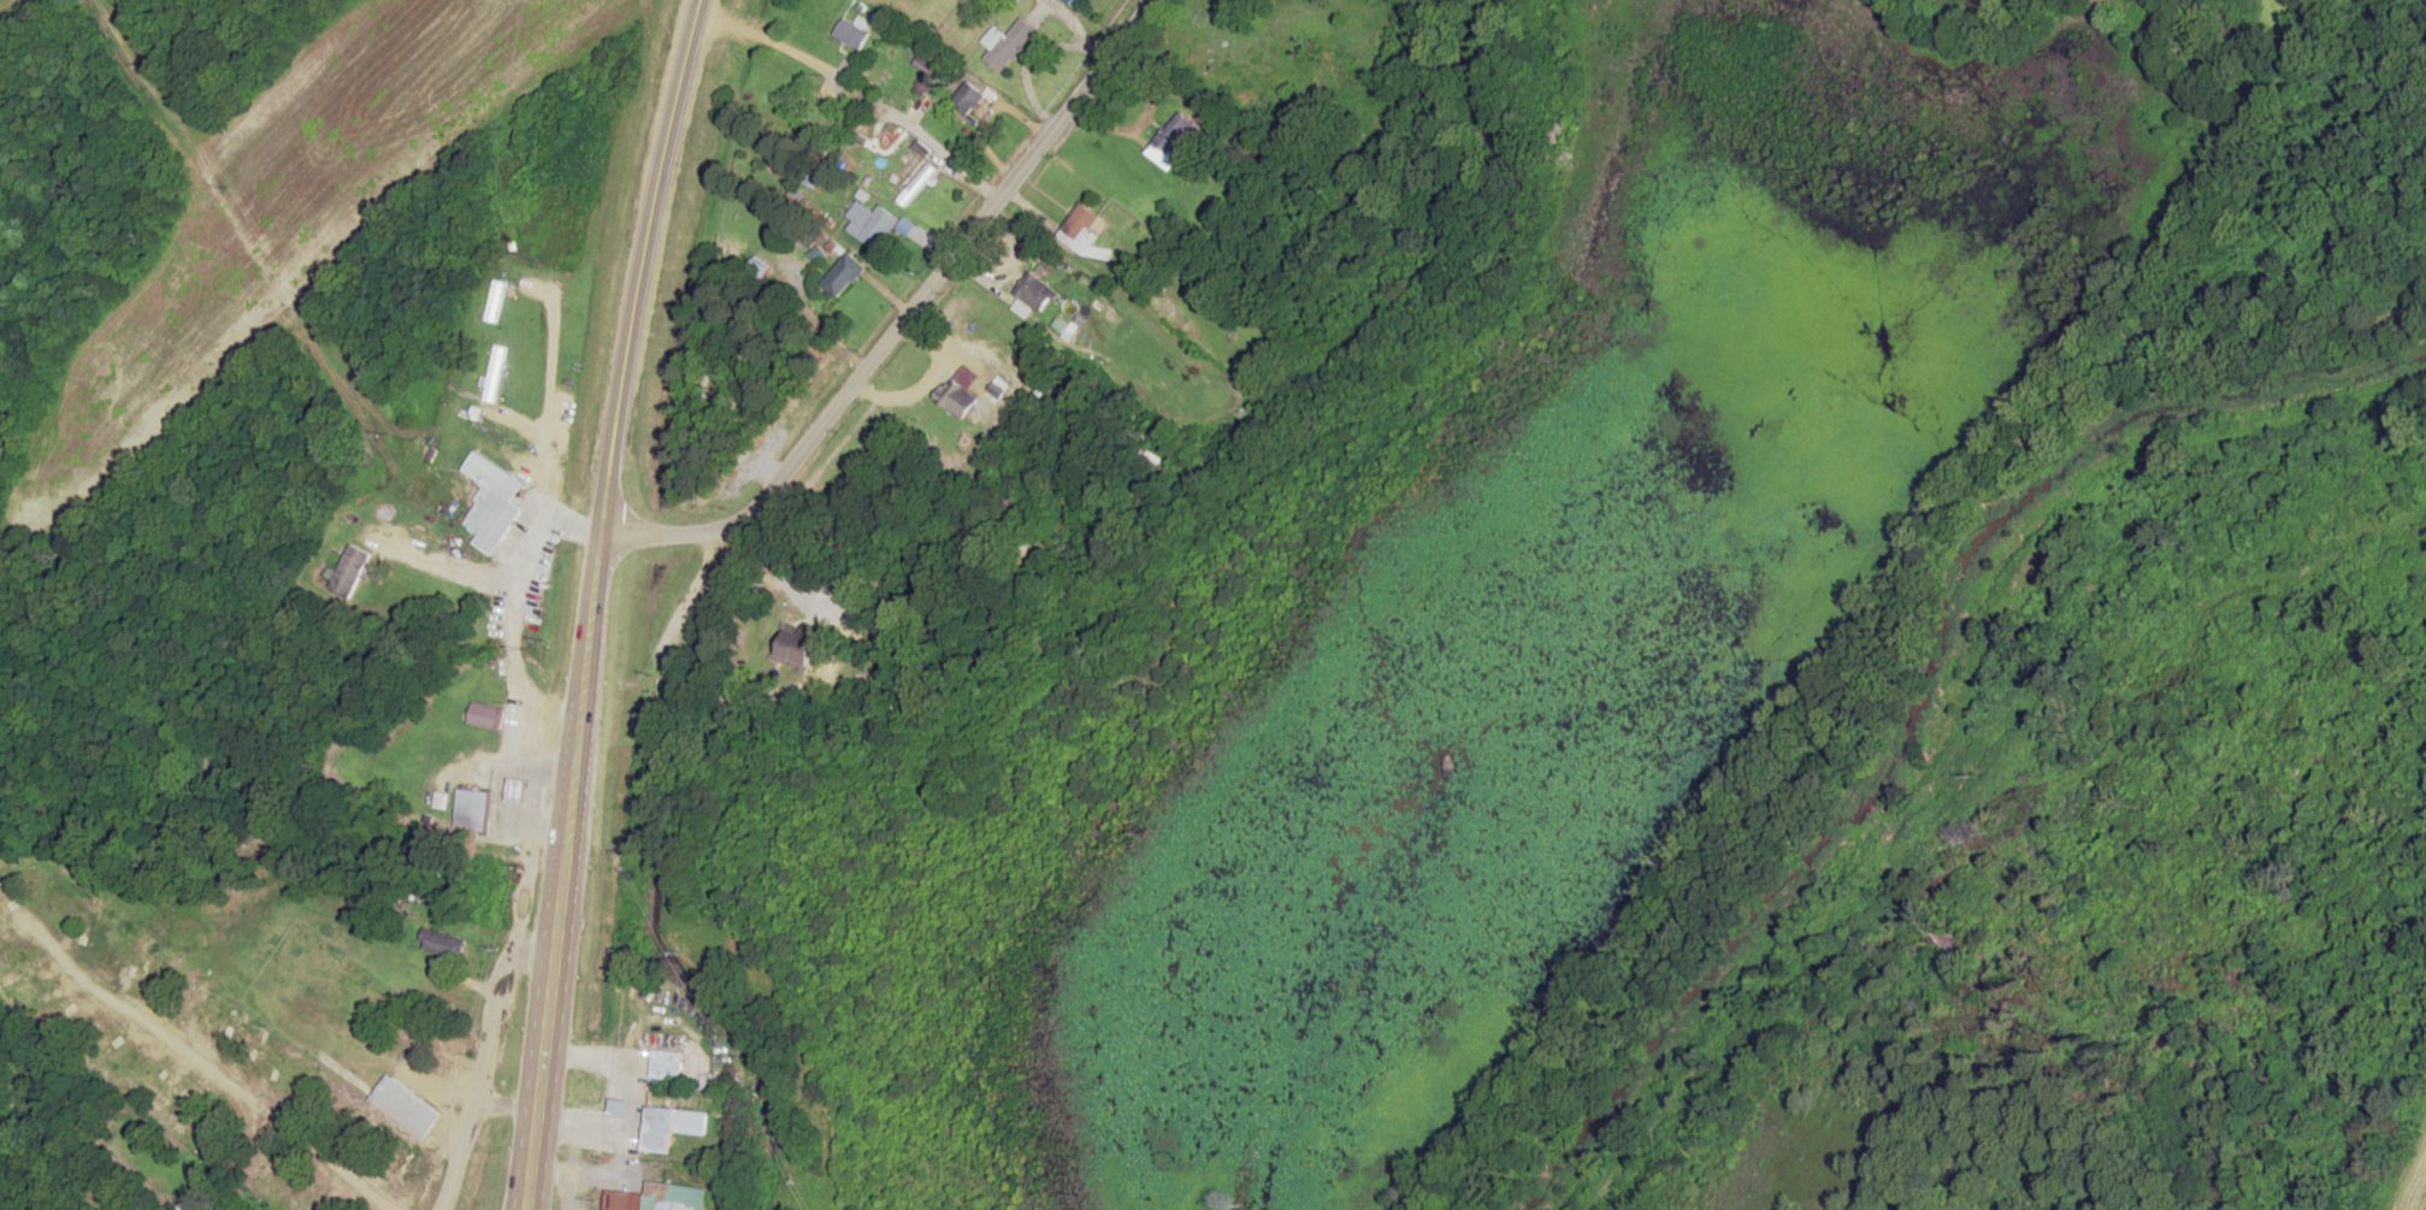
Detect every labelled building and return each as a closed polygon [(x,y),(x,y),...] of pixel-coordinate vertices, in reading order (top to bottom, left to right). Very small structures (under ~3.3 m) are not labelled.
[(1073,9),(1081,0),(1062,0),(1073,9)] [(1006,37),(994,28),(982,43),(991,49),(983,60),(1003,75),(1037,30),(1020,18),(1006,37)] [(869,34),(842,19),(832,37),(858,51),(869,34)] [(913,66),(924,73),(913,91),(925,99),(944,71),(920,55),(913,66)] [(951,97),(967,114),(984,98),(967,81),(951,97)] [(1168,171),(1201,129),(1178,111),(1145,152),(1168,171)] [(847,230),(874,250),(895,223),(878,210),(875,214),(858,201),(847,216),(854,222),(847,230)] [(1099,240),(1088,231),(1098,218),(1081,204),(1058,233),(1086,255),(1099,240)] [(865,270),(849,254),(820,283),(836,300),(865,270)] [(1018,296),(1040,315),(1057,294),(1035,276),(1018,296)] [(492,344),(483,400),(498,402),(508,347),(492,344)] [(933,400),(964,420),(978,398),(948,378),(933,400)] [(476,448),(527,482),(514,502),(525,509),(494,557),(472,544),(478,535),(462,524),(485,488),(461,472),(476,448)] [(348,544),(326,589),(349,600),(372,556),(348,544)] [(472,701),(467,724),(496,730),(501,707),(472,701)] [(510,778),(507,801),(526,803),(530,780),(510,778)] [(456,787),(490,791),(485,833),(453,830),(456,787)] [(423,952),(460,952),(460,934),(423,934),(423,952)] [(653,1050),(649,1079),(680,1081),(683,1052),(653,1050)] [(388,1074),(442,1116),(424,1139),(370,1098),(388,1074)] [(627,1118),(627,1101),(610,1101),(609,1118),(627,1118)] [(645,1105),(641,1151),(668,1155),(671,1132),(704,1137),(708,1112),(645,1105)] [(706,1188),(703,1209),(606,1209),(608,1190),(644,1194),(647,1181),(706,1188)]
